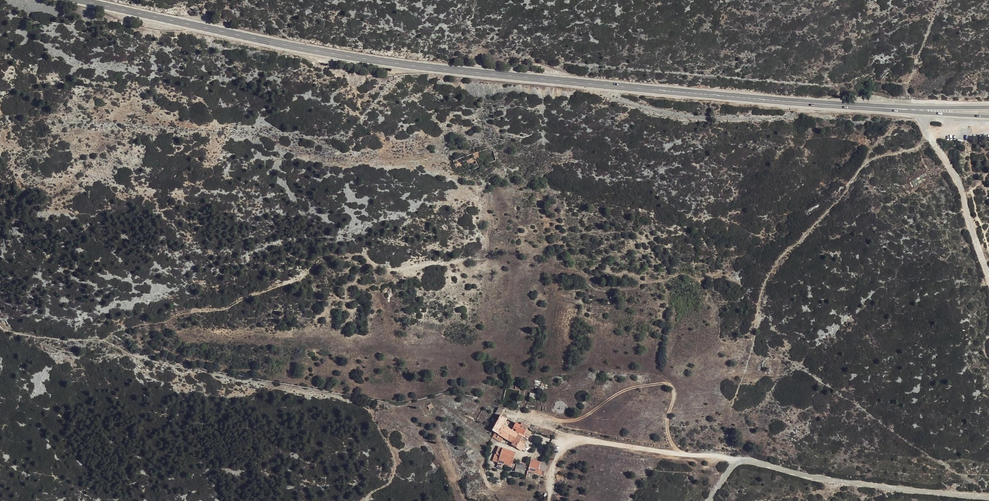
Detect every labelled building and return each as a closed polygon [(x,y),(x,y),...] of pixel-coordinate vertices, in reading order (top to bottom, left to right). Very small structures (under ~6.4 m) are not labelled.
[(496,434),(504,439),(506,435),(515,440),(514,443),(522,447),(526,436),(530,428),(522,424),(505,415),(508,409),(503,407),(498,414),(501,415),(494,428),(498,430),(496,434)] [(522,424),(530,428),(533,424),(524,420),(522,424)] [(526,436),(529,438),(534,430),(530,428),(526,436)] [(500,460),(513,465),(518,451),(501,444),(497,452),(502,454),(500,460)] [(531,471),(539,473),(543,462),(537,461),(535,467),(529,466),(528,470),(531,471)]
